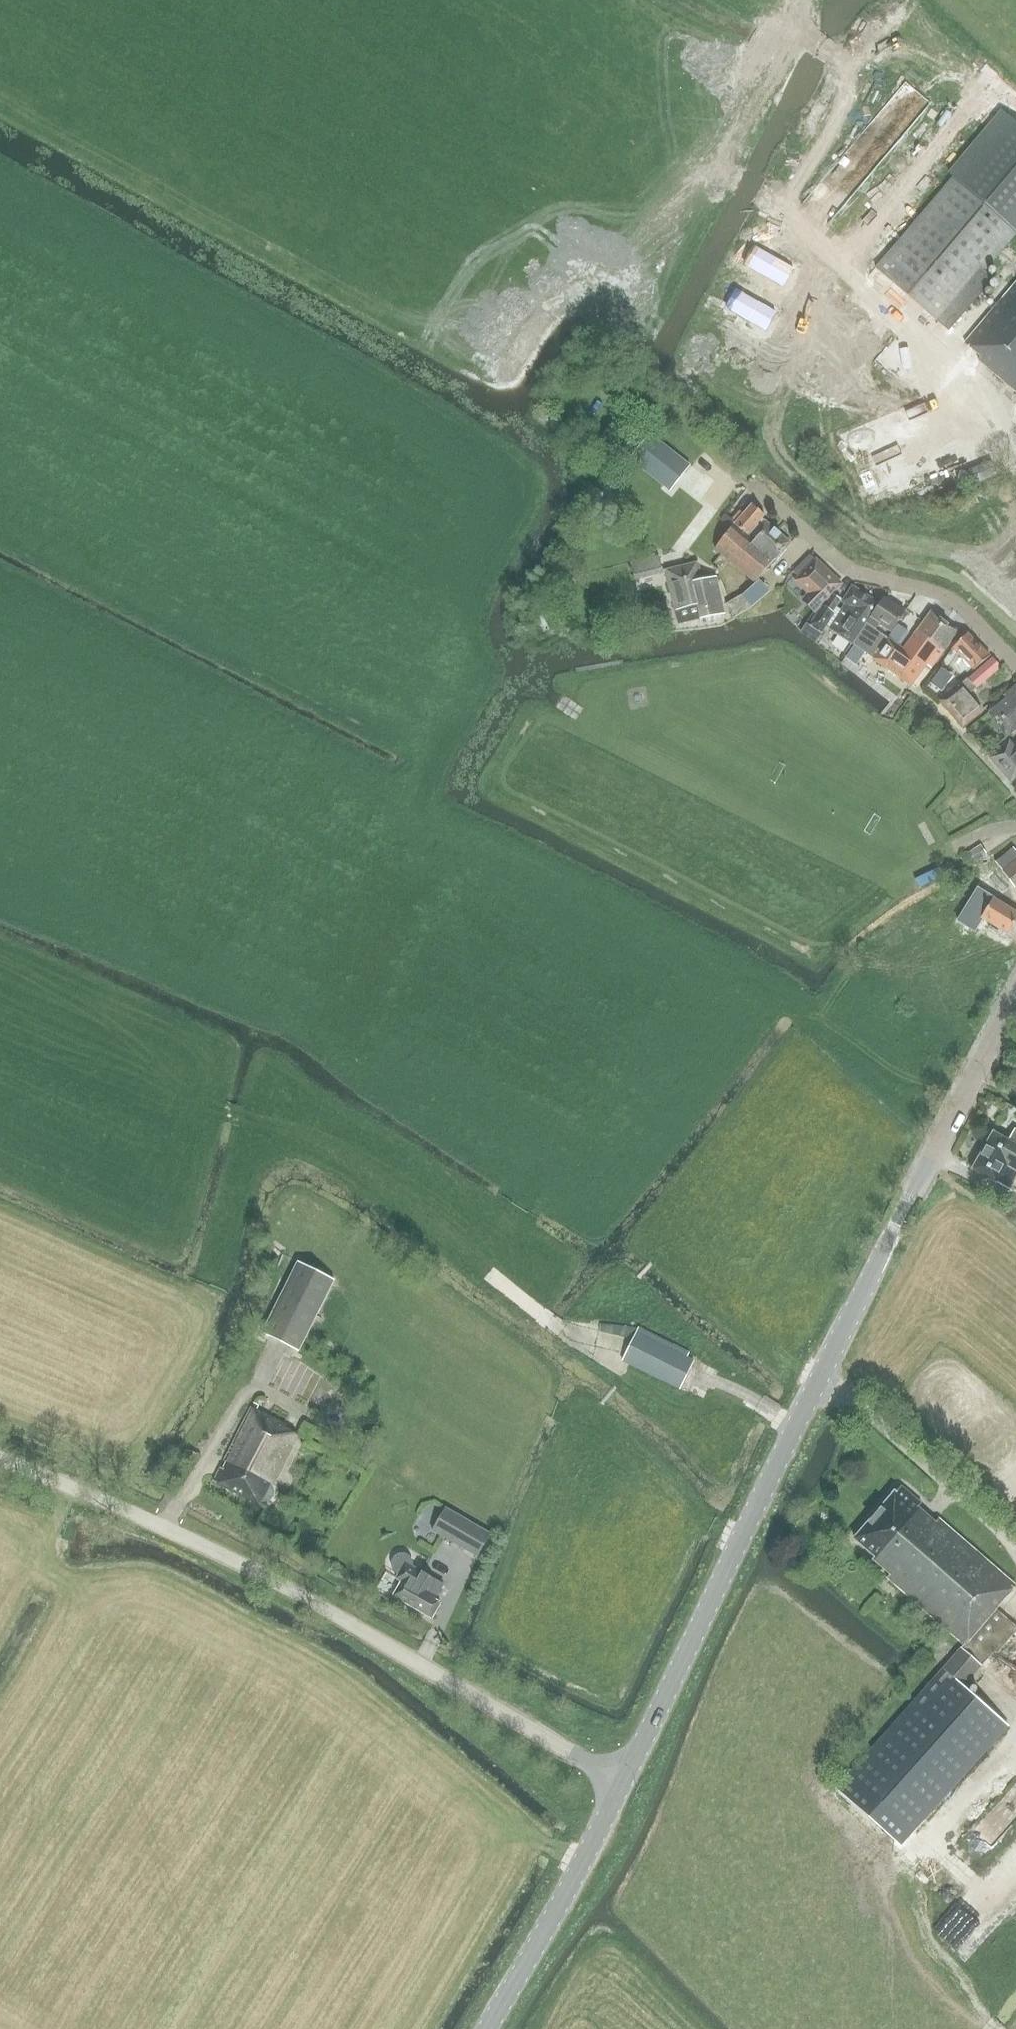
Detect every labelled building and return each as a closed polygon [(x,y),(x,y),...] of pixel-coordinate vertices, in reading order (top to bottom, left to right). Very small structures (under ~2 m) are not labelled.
[(908,83),(886,108),(910,129),(932,103),(908,83)] [(875,267),(948,330),(992,278),(984,272),(1015,233),(1015,125),(1003,113),(950,175),(952,177),(875,267)] [(781,284),(791,266),(756,246),(746,264),(781,284)] [(964,343),(980,356),(978,359),(1015,392),(1015,280),(964,343)] [(727,306),(762,326),(772,309),(737,289),(727,306)] [(650,434),(630,459),(669,490),(689,465),(650,434)] [(720,521),(730,528),(732,526),(748,539),(764,520),(761,518),(764,515),(751,504),(743,514),(739,511),(732,520),(725,515),(720,521)] [(790,542),(764,520),(748,539),(732,526),(730,528),(722,539),(714,548),(755,582),(774,559),(775,559),(790,542)] [(658,555),(630,562),(635,580),(662,574),(658,555)] [(815,560),(795,580),(808,594),(802,600),(814,611),(820,605),(840,584),(834,578),(815,560)] [(715,576),(701,579),(697,562),(666,570),(678,624),(724,614),(715,576)] [(851,644),(878,603),(852,587),(842,602),(845,604),(829,628),(835,633),(851,644)] [(733,617),(751,608),(743,594),(725,604),(733,617)] [(823,607),(820,605),(814,611),(807,623),(822,633),(834,614),(831,612),(840,600),(832,595),(823,607)] [(867,622),(877,629),(880,624),(890,632),(904,612),(883,598),(867,622)] [(922,622),(903,648),(926,664),(925,665),(927,666),(930,662),(933,665),(957,631),(930,611),(922,622)] [(885,635),(877,629),(867,622),(849,647),(867,659),(870,655),(889,669),(911,685),(925,665),(926,664),(903,648),(885,635)] [(990,655),(968,632),(951,648),(973,670),(990,655)] [(984,680),(1000,667),(992,658),(976,671),(984,680)] [(943,667),(931,686),(944,694),(956,675),(943,667)] [(967,695),(984,680),(976,671),(968,679),(967,678),(939,700),(961,727),(982,711),(967,695)] [(1003,695),(1006,699),(988,713),(1006,737),(1015,728),(1015,685),(1003,695)] [(1013,746),(1009,741),(990,758),(1010,781),(1015,776),(1015,743),(1013,746)] [(970,866),(987,855),(980,844),(963,855),(970,866)] [(1013,846),(995,861),(1003,871),(1002,871),(1015,889),(1015,850),(1013,846)] [(984,893),(978,890),(966,908),(972,912),(1007,934),(1015,919),(1015,913),(984,893)] [(1015,1132),(1010,1141),(992,1132),(971,1169),(996,1183),(996,1182),(1007,1189),(1015,1173),(1015,1133),(1015,1132)] [(335,1280),(297,1261),(261,1333),(299,1351),(335,1280)] [(679,1389),(693,1361),(635,1332),(622,1360),(679,1389)] [(272,1484),(297,1434),(284,1427),(285,1425),(259,1411),(261,1408),(257,1405),(255,1409),(251,1407),(224,1460),(226,1462),(223,1468),(220,1467),(214,1481),(259,1504),(270,1483),(272,1484)] [(760,1422),(764,1415),(757,1410),(753,1417),(760,1422)] [(193,1463),(197,1454),(190,1450),(185,1460),(193,1463)] [(850,1775),(915,1832),(1007,1725),(962,1686),(993,1651),(997,1652),(1015,1629),(1015,1627),(995,1609),(1015,1585),(937,1518),(934,1522),(917,1507),(920,1503),(900,1486),(895,1492),(894,1491),(854,1538),(874,1556),(872,1558),(889,1573),(886,1577),(964,1644),(850,1775)] [(477,1555),(490,1533),(447,1508),(434,1530),(477,1555)] [(443,1584),(412,1566),(411,1561),(409,1557),(404,1554),(399,1554),(394,1557),(392,1561),(392,1566),(394,1571),(398,1574),(396,1578),(401,1581),(392,1595),(431,1618),(440,1603),(434,1599),(443,1584)] [(980,1930),(991,1914),(962,1894),(951,1910),(980,1930)]
